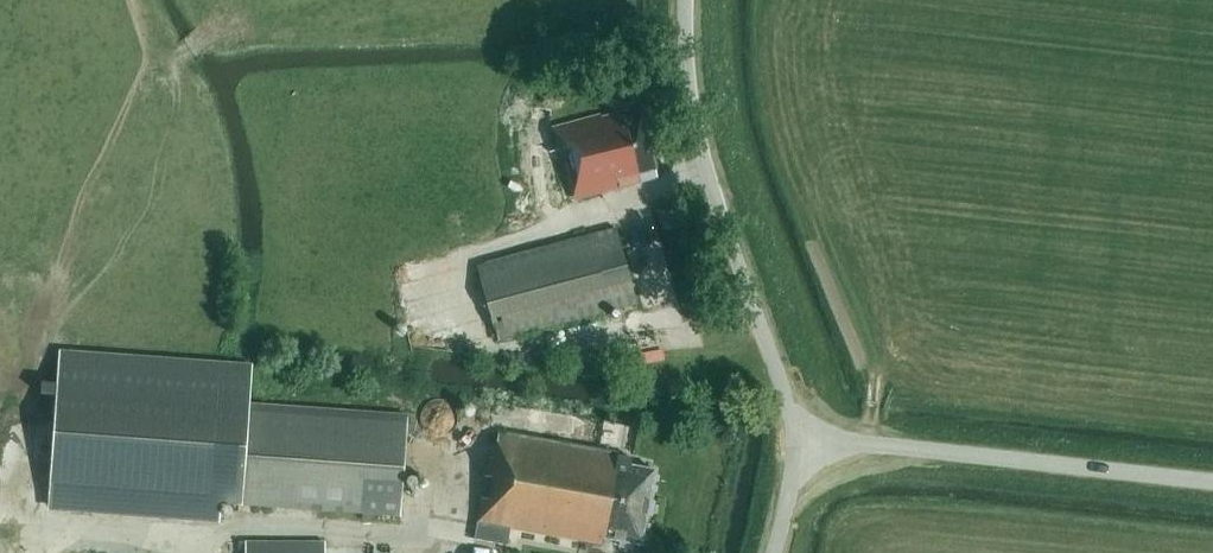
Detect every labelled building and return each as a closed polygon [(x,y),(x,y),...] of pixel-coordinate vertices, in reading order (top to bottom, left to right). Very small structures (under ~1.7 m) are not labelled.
[(492,193),(565,173),(572,200),(657,177),(638,108),(601,118),(601,115),(553,128),(548,130),(535,82),(467,101),(492,193)] [(616,228),(529,251),(477,265),(498,341),(636,304),(616,228)] [(252,371),(59,357),(57,384),(42,383),(41,395),(56,396),(48,511),(218,522),(219,503),(241,504),(400,516),(407,417),(249,406),(252,371)] [(616,423),(523,406),(517,435),(506,433),(505,436),(498,435),(494,458),(489,457),(474,539),(507,545),(510,528),(603,545),(604,538),(641,545),(654,470),(631,466),(632,458),(617,456),(618,453),(611,451),(616,423)] [(324,542),(246,542),(246,552),(324,552),(324,542)]
